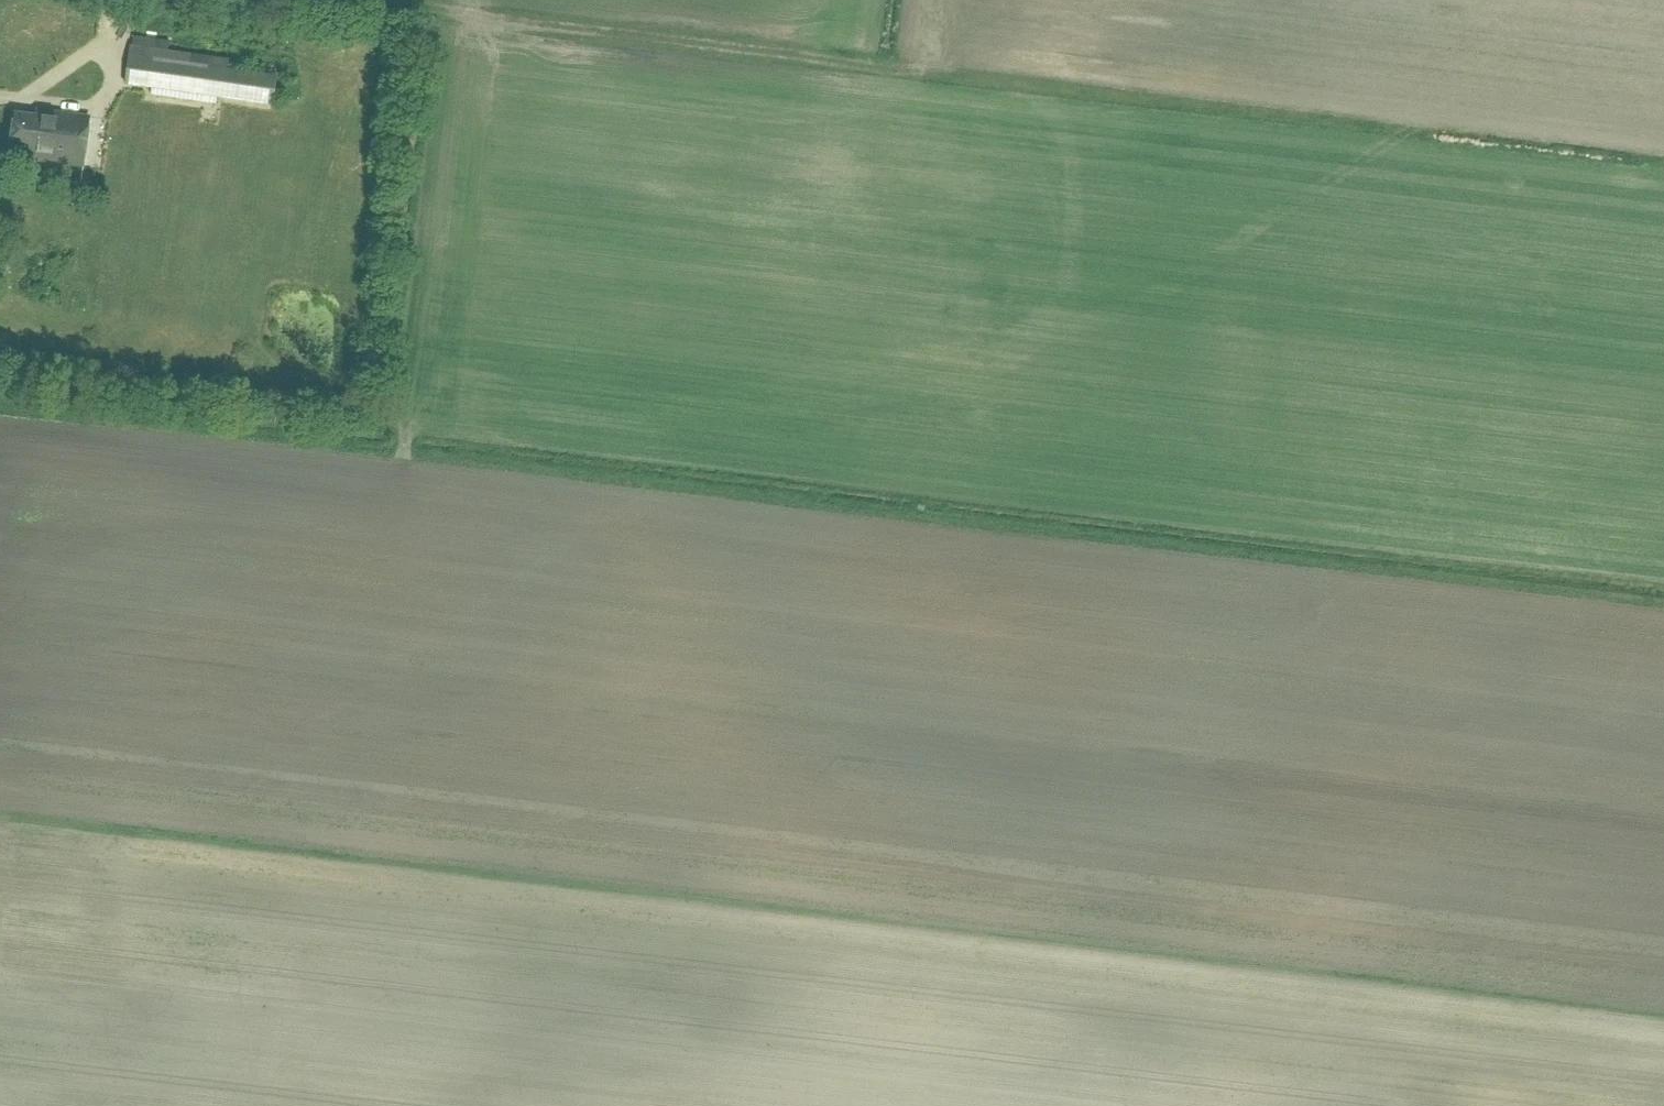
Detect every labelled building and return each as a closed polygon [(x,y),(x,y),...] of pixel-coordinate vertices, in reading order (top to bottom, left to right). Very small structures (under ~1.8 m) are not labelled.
[(128,58),(125,83),(272,104),(276,79),(128,58)] [(40,158),(39,161),(83,167),(90,119),(37,112),(37,119),(15,116),(11,152),(24,154),(24,156),(40,158)]
